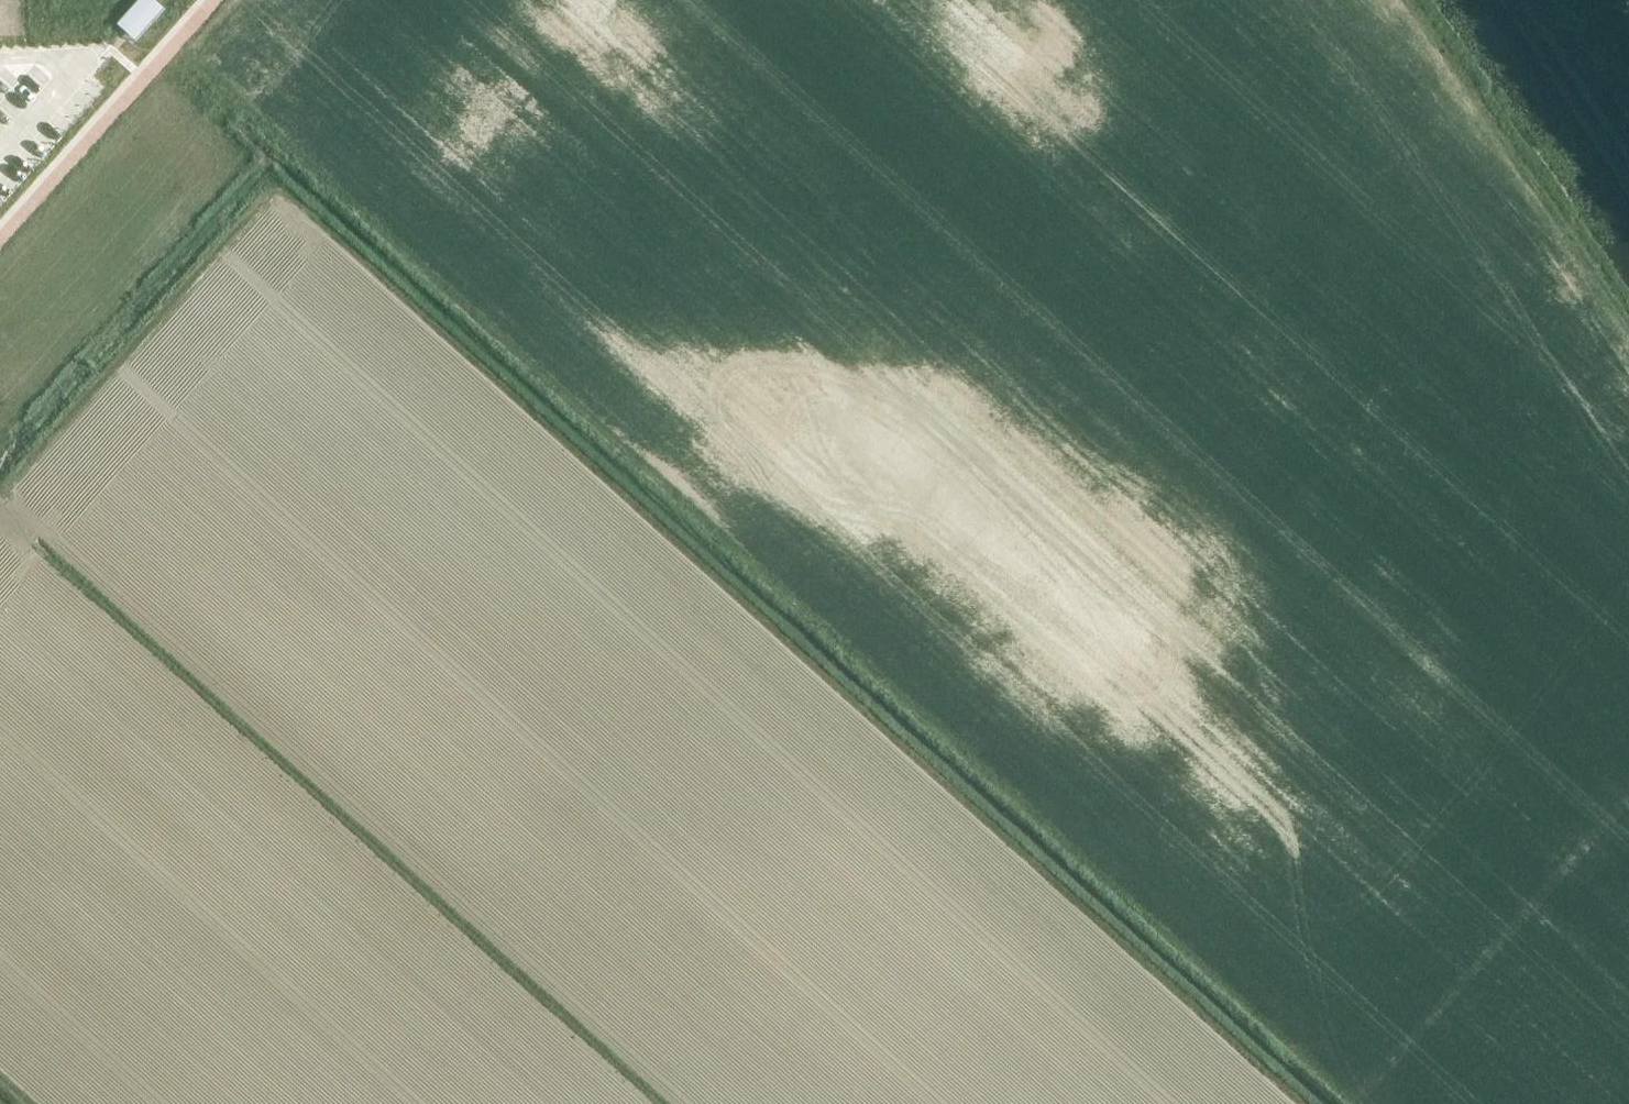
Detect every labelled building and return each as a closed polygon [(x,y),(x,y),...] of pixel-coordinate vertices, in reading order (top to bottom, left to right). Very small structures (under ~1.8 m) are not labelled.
[(166,8),(157,0),(137,0),(116,24),(137,42),(166,8)]
